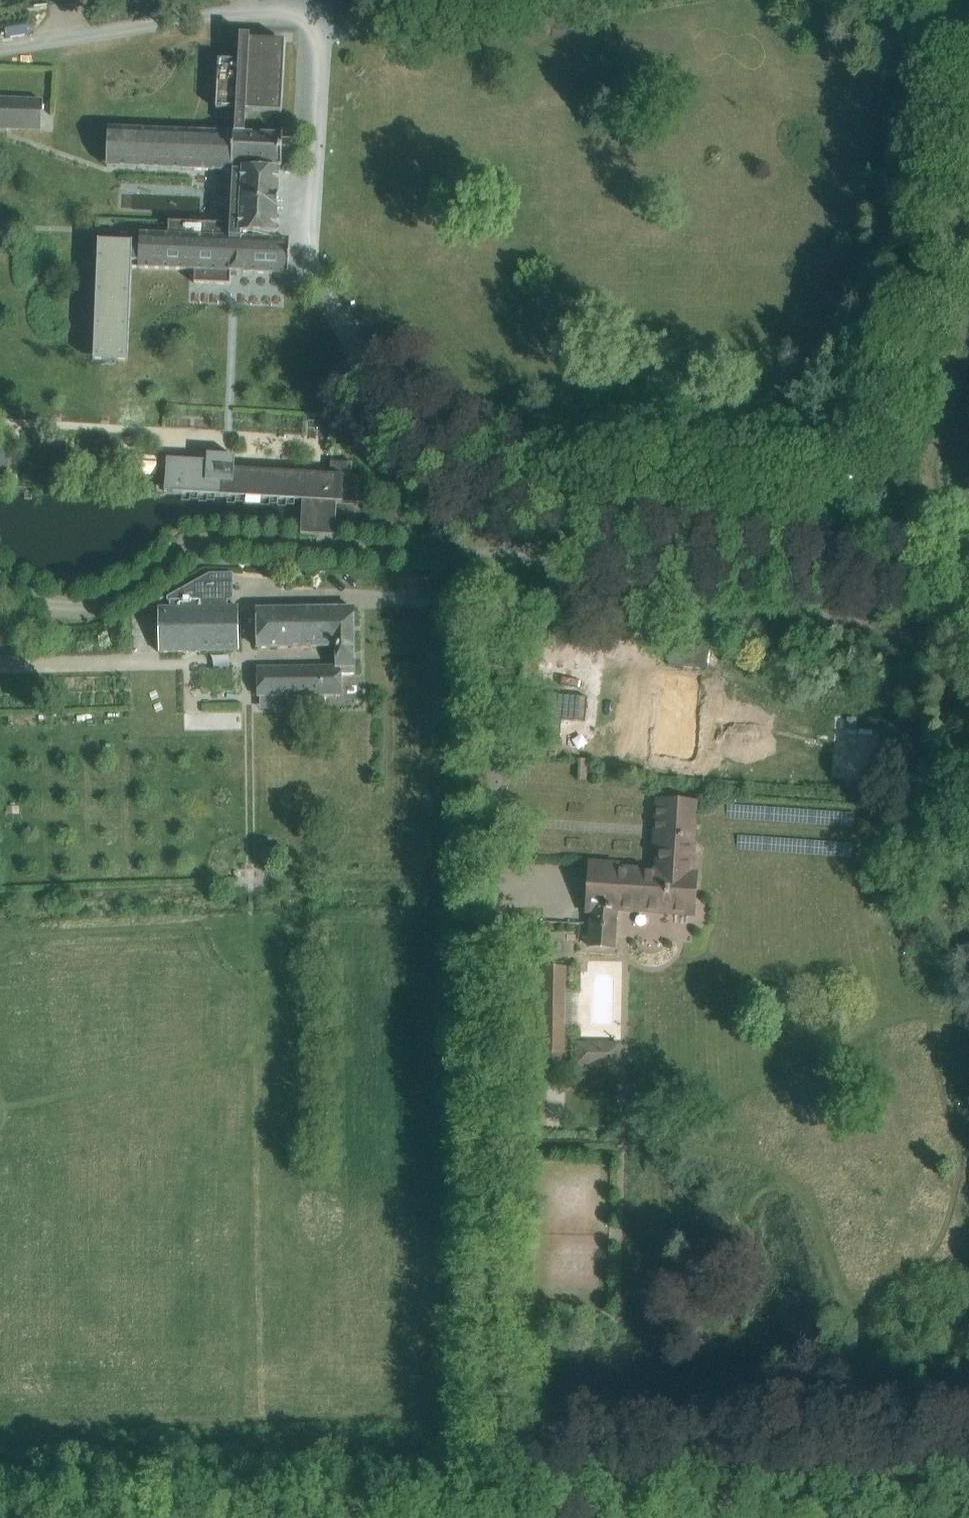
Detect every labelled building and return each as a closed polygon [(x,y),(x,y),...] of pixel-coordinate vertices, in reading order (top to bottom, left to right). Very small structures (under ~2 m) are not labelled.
[(293,161),(297,157),(298,147),(293,143),(294,130),(282,130),(282,134),(245,133),(246,111),(281,112),(284,42),(240,40),(239,61),(219,60),(216,109),(236,110),(235,132),(233,132),(233,133),(232,133),(232,134),(196,132),(196,133),(117,130),(115,166),(165,168),(232,172),(230,225),(168,222),(167,236),(99,234),(96,317),(94,361),(129,362),(129,318),(131,268),(194,270),(194,283),(230,285),(231,272),(289,274),(290,240),(275,240),(279,173),(292,173),(293,161)] [(41,131),(42,101),(0,99),(0,129),(41,131)] [(330,474),(234,469),(235,456),(208,454),(207,461),(167,459),(165,493),(304,500),(301,532),(335,535),(338,502),(365,504),(366,476),(352,475),(352,462),(331,461),(330,474)] [(169,606),(158,607),(158,617),(159,622),(159,652),(160,652),(183,651),(240,651),(239,626),(239,605),(226,606),(226,600),(229,600),(230,600),(231,599),(231,598),(231,597),(231,573),(209,574),(167,599),(166,599),(166,600),(166,601),(167,601),(169,601),(169,606)] [(333,670),(257,672),(258,697),(285,696),(285,712),(322,710),(322,695),(342,695),(342,682),(355,682),(355,675),(354,610),(354,608),(257,609),(257,629),(258,654),(333,652),(333,670)] [(8,631),(0,629),(0,644),(4,645),(8,631)] [(671,643),(669,665),(706,670),(708,647),(671,643)] [(540,646),(538,682),(562,684),(563,671),(575,672),(576,648),(564,647),(540,646)] [(660,684),(659,711),(656,749),(693,752),(697,686),(660,684)] [(537,717),(535,741),(545,742),(559,743),(560,736),(561,719),(585,721),(587,697),(539,693),(537,717)] [(849,733),(847,782),(877,783),(879,735),(849,733)] [(579,762),(578,783),(587,784),(588,763),(579,762)] [(696,875),(691,875),(696,803),(657,801),(654,844),(658,845),(656,872),(619,870),(619,866),(589,864),(589,866),(590,866),(587,909),(586,909),(586,911),(591,911),(590,925),(589,937),(615,938),(617,909),(629,910),(628,924),(644,924),(645,911),(694,914),(696,875)] [(539,1064),(566,1065),(568,967),(541,966),(539,1064)] [(576,1042),(576,1066),(622,1067),(622,1043),(576,1042)]
